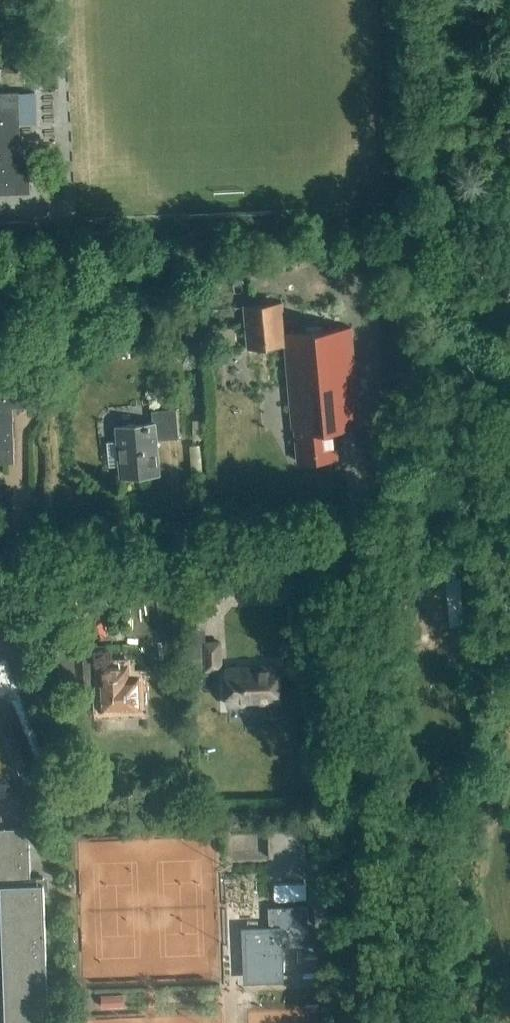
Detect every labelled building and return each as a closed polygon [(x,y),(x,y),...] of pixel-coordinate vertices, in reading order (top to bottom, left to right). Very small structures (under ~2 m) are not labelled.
[(19,92),(0,93),(0,195),(30,194),(28,146),(21,146),(19,92)] [(282,303),(244,306),(248,349),(285,346),(288,385),(292,428),(294,428),(297,462),(337,459),(335,429),(359,427),(351,329),(285,334),(282,303)] [(12,406),(27,406),(26,381),(0,382),(0,462),(15,462),(12,406)] [(119,443),(107,445),(109,469),(121,468),(122,477),(160,474),(160,473),(157,441),(178,439),(176,410),(151,412),(152,425),(118,428),(119,443)] [(205,671),(221,670),(220,643),(204,643),(205,671)] [(92,672),(90,647),(74,648),(74,650),(58,650),(59,686),(76,685),(101,683),(102,711),(139,709),(137,678),(127,679),(126,667),(100,668),(100,671),(92,672)] [(5,659),(0,661),(0,723),(20,773),(40,765),(37,758),(43,755),(5,659)] [(278,703),(277,666),(226,668),(228,706),(244,706),(243,700),(259,700),(259,704),(278,703)] [(305,797),(309,800),(314,799),(318,792),(317,787),(313,784),(308,786),(304,792),(305,797)] [(29,829),(0,830),(0,899),(4,1022),(49,1022),(43,878),(31,878),(29,829)] [(248,979),(279,978),(278,947),(309,946),(307,907),(268,908),(269,931),(246,932),(248,979)] [(101,995),(102,1007),(124,1006),(124,994),(101,995)] [(92,1011),(91,997),(77,997),(78,1012),(92,1011)]
